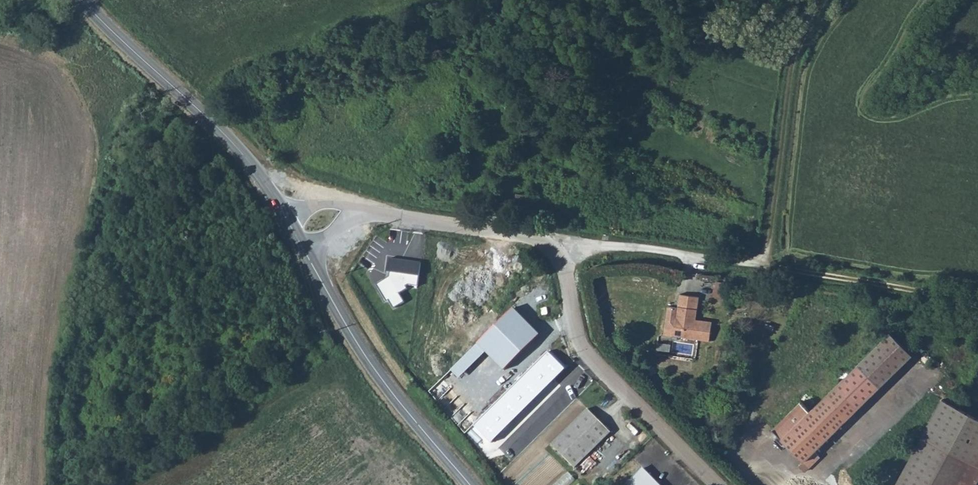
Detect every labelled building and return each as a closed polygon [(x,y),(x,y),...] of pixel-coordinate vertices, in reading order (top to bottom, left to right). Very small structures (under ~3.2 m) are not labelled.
[(534,204),(535,196),(516,194),(515,202),(534,204)] [(488,263),(438,257),(435,283),(449,285),(448,292),(439,291),(436,311),(446,312),(444,325),(465,327),(467,315),(477,316),(479,295),(469,294),(470,287),(485,289),(488,263)] [(421,262),(390,259),(389,259),(388,272),(390,273),(390,277),(377,284),(386,300),(388,299),(394,309),(405,303),(399,294),(408,289),(406,286),(409,285),(418,286),(421,262)] [(678,337),(709,341),(712,322),(699,320),(699,322),(695,322),(699,297),(680,294),(678,308),(668,307),(664,335),(672,336),(672,339),(677,340),(678,337)] [(517,306),(481,343),(508,369),(544,333),(517,306)] [(819,403),(839,426),(861,406),(912,355),(891,333),(840,382),(819,403)] [(839,426),(819,403),(810,395),(773,430),(779,436),(776,439),(784,448),(787,445),(803,462),(805,460),(811,467),(824,454),(817,447),(824,440),(839,426)] [(942,399),(896,484),(967,484),(977,465),(977,419),(942,399)] [(588,409),(552,445),(575,468),(611,432),(588,409)] [(806,472),(811,467),(805,460),(803,462),(799,465),(806,472)] [(843,465),(827,478),(830,481),(846,468),(843,465)] [(977,481),(977,465),(967,484),(976,484),(977,481)] [(626,484),(659,484),(642,468),(626,484)] [(576,478),(569,470),(552,484),(568,484),(576,478)]
